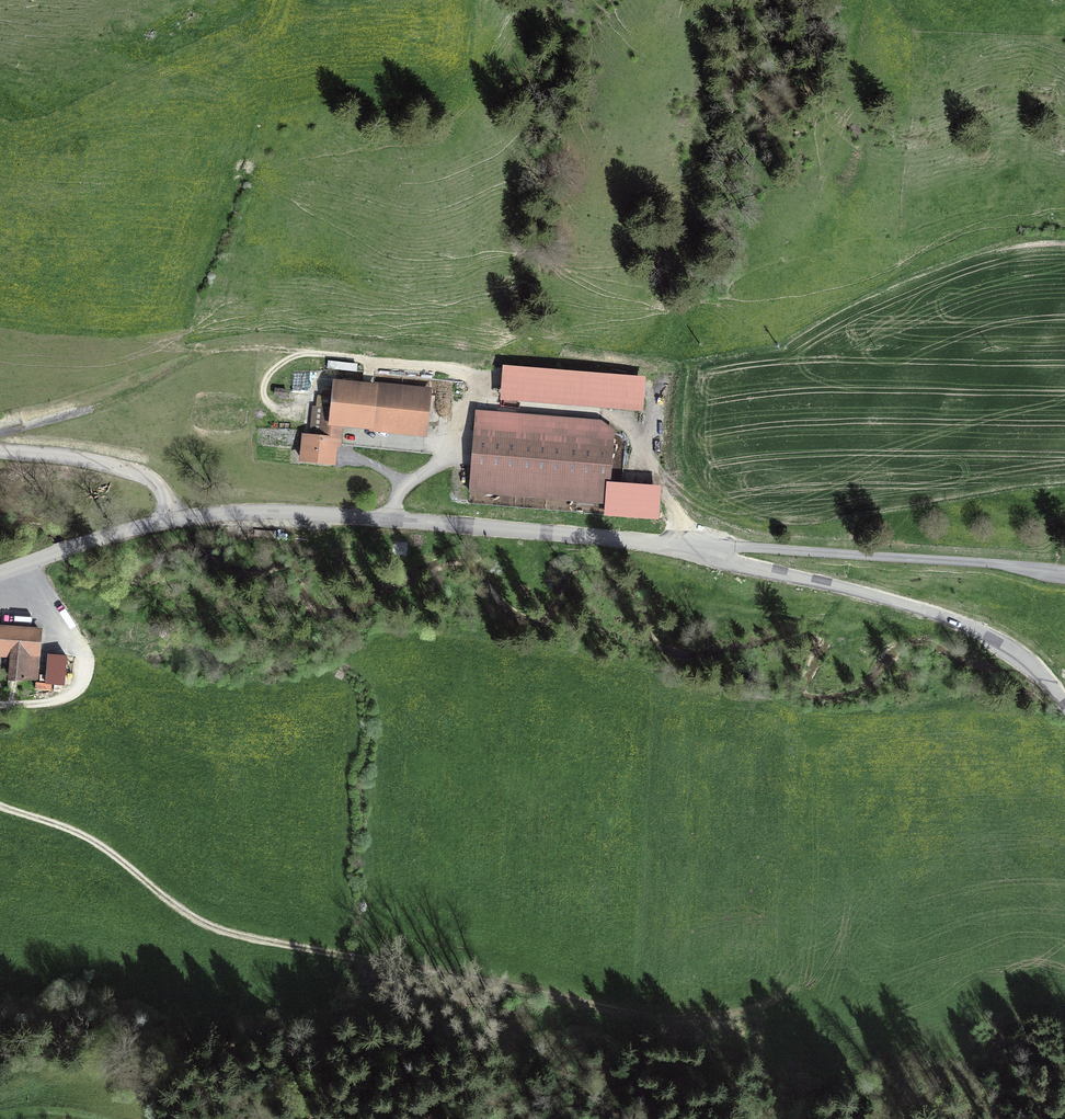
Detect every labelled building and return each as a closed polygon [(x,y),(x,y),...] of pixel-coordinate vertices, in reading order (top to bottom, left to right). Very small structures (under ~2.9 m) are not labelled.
[(357,372),(358,364),(328,361),(327,369),(357,372)] [(646,378),(503,368),(500,402),(643,413),(646,378)] [(427,438),(433,389),(375,383),(375,385),(333,381),(330,408),(312,406),(309,435),(302,435),(299,464),(336,468),(338,448),(341,449),(343,429),(427,438)] [(288,389),(275,388),(274,398),(287,399),(288,389)] [(611,484),(615,431),(602,421),(475,411),(469,494),(605,505),(604,516),(658,521),(661,488),(611,484)] [(413,545),(392,540),(388,557),(409,562),(413,545)] [(9,659),(8,682),(24,684),(24,681),(38,682),(42,629),(0,626),(0,658),(9,659)] [(67,657),(47,656),(45,686),(64,687),(67,657)]
